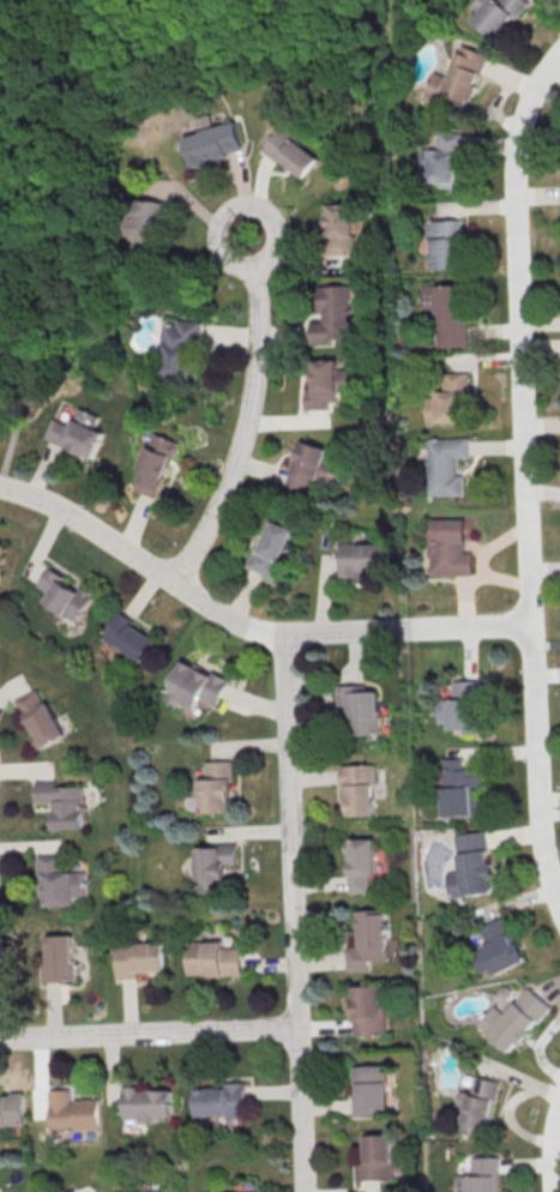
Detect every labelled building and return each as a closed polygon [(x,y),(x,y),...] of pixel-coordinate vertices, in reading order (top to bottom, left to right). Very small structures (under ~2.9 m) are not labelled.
[(528,0),(488,0),(487,2),(485,0),(476,0),(471,6),(478,11),(472,20),(497,40),(528,0)] [(486,54),(459,44),(447,77),(432,71),(423,96),(466,111),(486,54)] [(187,164),(241,153),(234,121),(210,126),(207,114),(193,117),(197,133),(181,137),(187,164)] [(319,156),(277,126),(261,149),(302,179),(319,156)] [(461,133),(435,131),(434,150),(422,149),(419,184),(457,187),(461,133)] [(158,200),(127,201),(128,236),(135,236),(135,248),(159,247),(158,200)] [(354,254),(355,204),(327,204),(326,254),(354,254)] [(431,269),(461,268),(460,219),(425,220),(425,236),(431,236),(431,269)] [(464,284),(421,285),(422,312),(436,312),(437,347),(466,346),(464,284)] [(351,285),(319,286),(320,321),(311,321),(312,343),(331,343),(331,339),(353,338),(351,285)] [(163,377),(194,380),(199,323),(163,320),(161,342),(166,343),(163,377)] [(306,409),(329,409),(329,401),(338,402),(338,391),(351,391),(351,369),(338,369),(339,360),(313,360),(312,389),(307,389),(306,409)] [(427,423),(467,422),(466,372),(437,373),(438,397),(427,397),(427,423)] [(100,416),(78,407),(70,425),(53,418),(45,438),(94,458),(105,431),(95,427),(100,416)] [(136,489),(158,497),(178,441),(152,432),(139,469),(142,470),(136,489)] [(430,496),(464,495),(463,474),(458,474),(457,458),(471,458),(470,438),(428,438),(430,496)] [(328,449),(302,440),(286,487),(305,493),(311,477),(338,486),(345,467),(324,460),(328,449)] [(431,574),(474,574),(474,552),(466,552),(466,518),(431,518),(431,574)] [(249,568),(274,578),(295,530),(270,519),(249,568)] [(385,542),(339,543),(340,577),(362,577),(362,570),(386,570),(385,542)] [(45,602),(58,609),(56,612),(78,624),(93,596),(63,579),(65,576),(48,566),(38,584),(51,592),(45,602)] [(119,614),(102,639),(143,667),(157,645),(132,628),(136,625),(119,614)] [(218,707),(230,681),(182,659),(163,699),(184,709),(182,713),(194,719),(203,700),(218,707)] [(453,681),(454,698),(438,699),(439,722),(448,722),(448,729),(462,729),(462,733),(483,732),(481,680),(453,681)] [(338,705),(349,705),(350,735),(380,734),(379,690),(366,691),(365,684),(337,685),(338,705)] [(14,703),(36,691),(44,708),(47,705),(66,740),(40,754),(31,740),(34,739),(14,703)] [(444,816),(476,815),(475,786),(484,786),(483,768),(463,769),(463,757),(442,758),(444,816)] [(205,761),(206,778),(199,779),(199,798),(198,798),(198,812),(233,812),(232,761),(205,761)] [(374,764),(341,765),(341,787),(347,786),(348,816),(375,815),(374,764)] [(83,828),(82,785),(55,786),(55,781),(34,781),(35,802),(52,802),(52,829),(83,828)] [(451,897),(494,892),(491,862),(489,862),(485,831),(456,835),(460,870),(448,872),(451,897)] [(374,838),(347,839),(348,893),(375,892),(374,838)] [(225,864),(238,864),(237,845),(198,846),(198,893),(226,892),(225,864)] [(36,857),(61,856),(62,874),(84,873),(85,899),(73,899),(73,909),(44,910),(43,879),(36,880),(36,857)] [(348,971),(372,970),(371,959),(398,959),(398,938),(388,938),(387,909),(356,910),(357,946),(347,947),(348,971)] [(524,962),(505,917),(480,927),(489,947),(474,953),(482,973),(493,968),(495,974),(524,962)] [(47,939),(72,939),(73,964),(76,964),(76,985),(42,986),(42,964),(47,964),(47,939)] [(224,940),(190,941),(191,976),(243,975),(242,947),(224,947),(224,940)] [(138,972),(166,971),(165,943),(116,944),(118,978),(139,978),(138,972)] [(355,1035),(387,1034),(387,1003),(380,1004),(379,986),(353,986),(355,1035)] [(507,1014),(494,1005),(478,1026),(515,1053),(551,1004),(527,987),(507,1014)] [(388,1064),(353,1066),(355,1116),(374,1115),(374,1109),(389,1109),(388,1064)] [(500,1081),(475,1076),(472,1093),(460,1090),(457,1105),(465,1107),(461,1130),(488,1136),(500,1081)] [(247,1085),(248,1120),(227,1121),(227,1119),(198,1120),(197,1092),(228,1091),(227,1085),(247,1085)] [(173,1088),(123,1089),(124,1119),(142,1118),(142,1119),(174,1118),(173,1088)] [(10,1130),(10,1127),(26,1127),(25,1095),(0,1096),(0,1130),(10,1130)] [(50,1095),(52,1133),(96,1132),(96,1100),(70,1101),(70,1095),(50,1095)] [(393,1179),(393,1134),(365,1135),(365,1160),(356,1160),(357,1179),(393,1179)] [(472,1157),(472,1175),(457,1175),(458,1191),(500,1191),(499,1157),(472,1157)]
